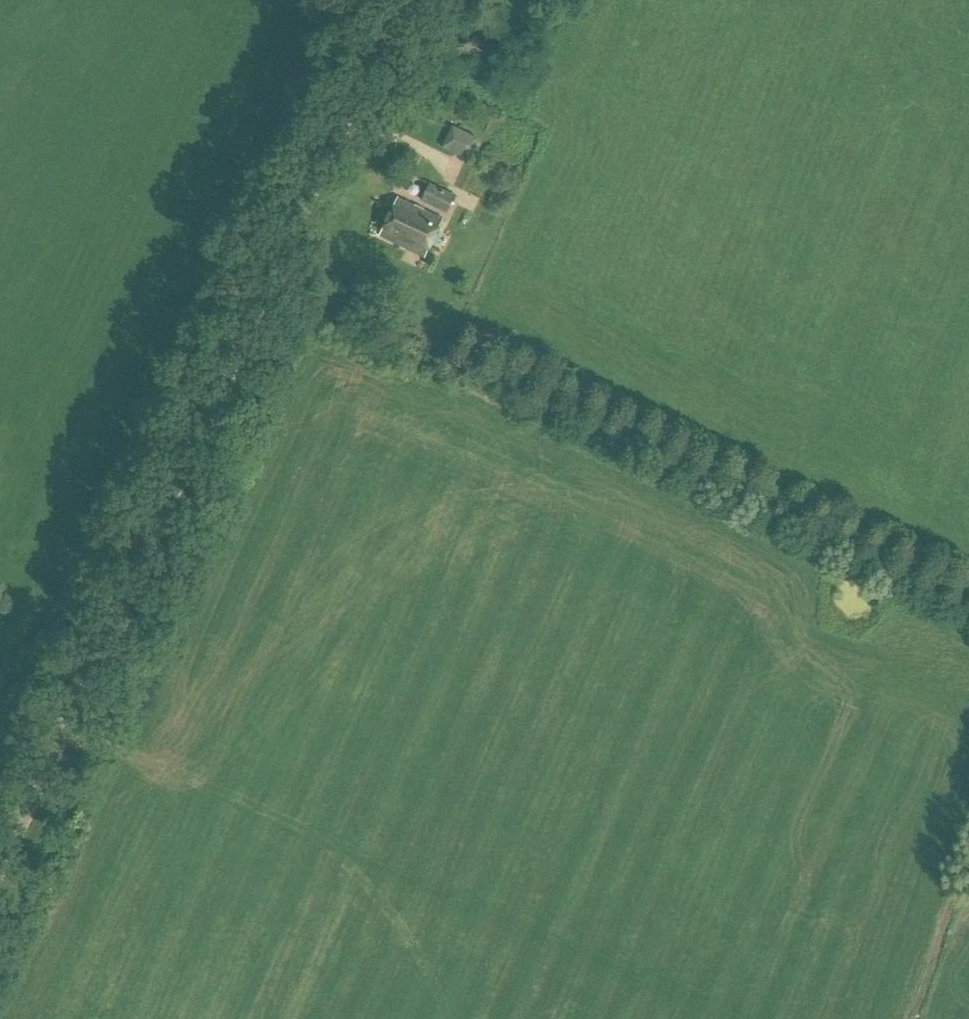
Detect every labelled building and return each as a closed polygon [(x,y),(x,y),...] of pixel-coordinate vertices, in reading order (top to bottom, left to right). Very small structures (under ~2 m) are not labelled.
[(473,157),(480,143),(476,141),(477,138),(453,126),(442,147),(467,160),(469,155),(473,157)] [(446,212),(454,194),(429,182),(421,200),(446,212)] [(426,257),(444,218),(399,197),(380,236),(426,257)]
